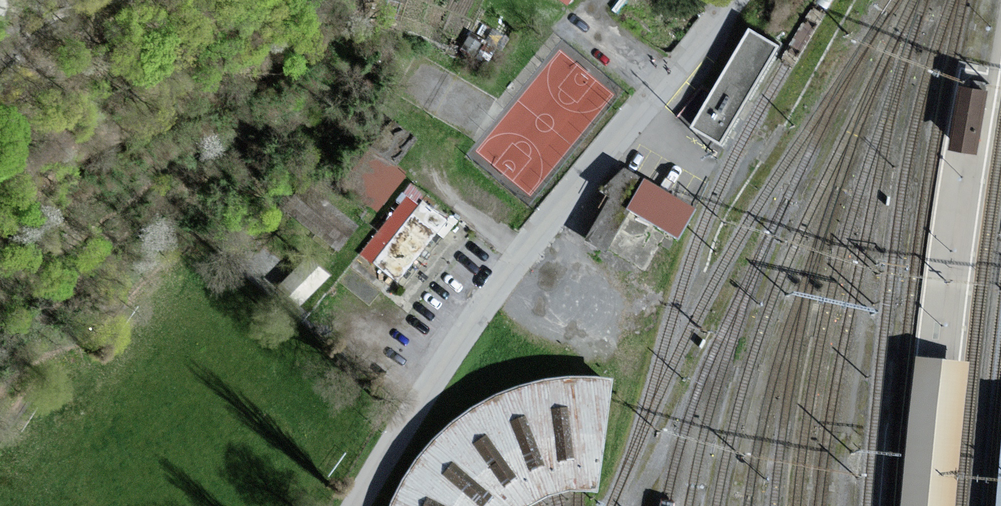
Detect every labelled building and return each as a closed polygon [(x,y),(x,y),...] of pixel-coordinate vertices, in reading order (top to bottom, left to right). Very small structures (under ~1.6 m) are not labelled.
[(781,46),(753,29),(696,125),(724,142),(781,46)] [(956,145),(976,149),(986,92),(965,88),(956,145)] [(368,146),(346,185),(383,205),(405,166),(368,146)] [(695,211),(626,169),(621,177),(612,171),(600,192),(611,199),(588,237),(605,248),(628,210),(678,240),(695,211)] [(404,278),(441,211),(421,200),(427,188),(405,177),(362,256),(404,278)] [(325,278),(305,261),(282,288),(302,305),(325,278)] [(957,434),(964,361),(914,355),(899,505),(951,505),(957,434)] [(535,504),(546,498),(556,495),(569,492),(578,492),(598,493),(614,380),(583,377),(557,379),(531,383),(509,390),(484,401),(462,415),(439,434),(423,452),(396,492),(391,505),(532,505),(535,504)] [(992,505),(1000,505),(1000,408),(992,505)]
